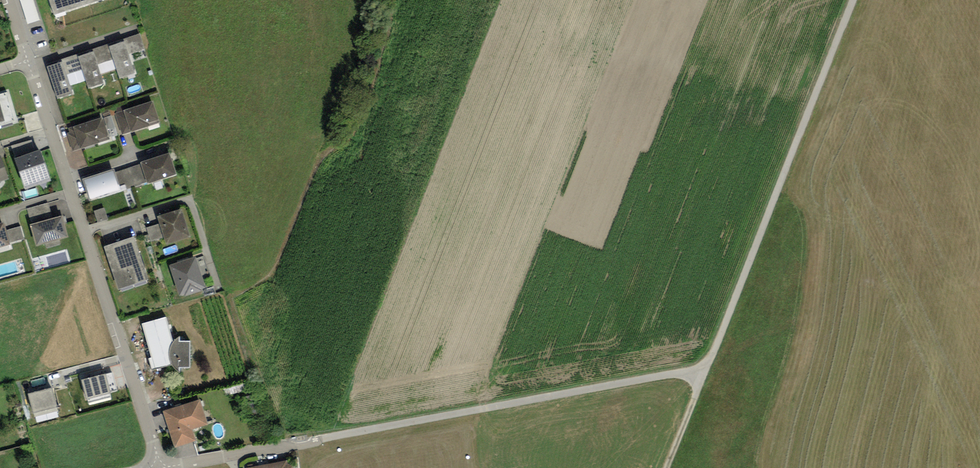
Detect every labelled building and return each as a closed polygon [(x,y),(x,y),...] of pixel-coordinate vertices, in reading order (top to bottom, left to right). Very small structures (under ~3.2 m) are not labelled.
[(40,23),(35,0),(25,0),(23,1),(28,25),(40,23)] [(55,14),(96,0),(50,0),(55,14)] [(141,32),(46,64),(57,98),(74,93),(68,73),(83,68),(89,87),(105,81),(99,63),(114,58),(120,77),(136,72),(129,53),(146,47),(141,32)] [(15,121),(7,91),(0,93),(0,125),(15,121)] [(152,99),(124,108),(124,110),(115,113),(122,134),(134,130),(133,129),(159,121),(152,99)] [(103,115),(74,124),(75,126),(66,129),(73,150),(84,147),(84,145),(110,137),(103,115)] [(40,147),(14,155),(24,186),(51,178),(40,147)] [(169,150),(141,160),(148,181),(176,172),(169,150)] [(8,177),(0,153),(0,180),(8,177)] [(82,177),(89,199),(121,189),(114,166),(82,177)] [(100,225),(110,222),(106,210),(96,213),(100,225)] [(184,210),(161,217),(170,244),(193,236),(184,210)] [(62,214),(32,223),(37,243),(68,235),(62,214)] [(0,219),(0,244),(10,241),(3,218),(0,219)] [(152,243),(164,239),(160,226),(148,229),(152,243)] [(136,238),(107,247),(121,288),(150,278),(136,238)] [(198,258),(176,265),(185,295),(207,288),(198,258)] [(149,356),(153,370),(173,364),(172,362),(170,360),(169,356),(169,352),(170,349),(171,345),(173,341),(174,339),(166,315),(142,322),(152,356),(149,356)] [(180,334),(174,339),(173,341),(171,345),(170,349),(169,352),(169,356),(170,360),(172,362),(173,364),(175,366),(177,367),(180,370),(179,365),(190,365),(190,339),(179,340),(180,334)] [(106,371),(82,378),(88,402),(112,396),(106,371)] [(53,386),(28,392),(33,411),(57,405),(53,386)] [(200,397),(163,409),(175,445),(195,438),(192,428),(208,423),(200,397)] [(246,467),(289,467),(287,459),(246,467)]
